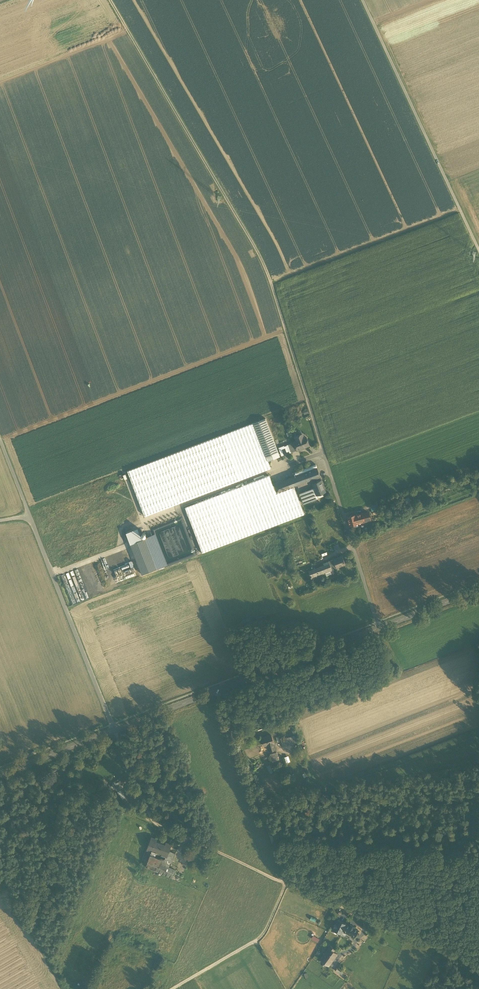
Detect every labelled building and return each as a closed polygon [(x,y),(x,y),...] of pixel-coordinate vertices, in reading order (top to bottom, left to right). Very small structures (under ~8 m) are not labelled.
[(253,423),(268,461),(280,456),(266,418),(253,423)] [(131,481),(145,516),(271,468),(253,423),(127,471),(131,481)] [(297,450),(298,451),(303,449),(302,448),(309,445),(306,437),(304,438),(303,435),(295,438),(297,441),(294,442),(297,450)] [(288,444),(291,452),(297,450),(294,442),(288,444)] [(295,472),(296,475),(317,467),(316,464),(295,472)] [(308,471),(312,480),(320,477),(317,468),(308,471)] [(308,471),(295,476),(298,485),(307,481),(312,480),(308,471)] [(185,507),(202,552),(304,514),(294,486),(276,493),(273,485),(269,475),(185,507)] [(294,486),(295,486),(291,478),(273,485),(276,493),(294,486)] [(312,484),(314,488),(317,495),(325,492),(322,485),(323,485),(321,480),(312,484)] [(318,498),(317,495),(314,488),(300,493),(303,504),(318,498)] [(350,525),(353,524),(357,523),(358,523),(357,520),(363,519),(363,521),(370,520),(368,512),(348,517),(350,525)] [(156,525),(164,550),(172,547),(175,554),(192,549),(182,518),(181,519),(181,518),(171,521),(171,520),(156,525)] [(126,533),(130,544),(142,539),(138,528),(126,533)] [(145,538),(157,569),(167,565),(155,534),(145,538)] [(157,569),(145,538),(142,539),(130,544),(142,574),(157,569)] [(333,559),(336,567),(337,567),(345,564),(342,556),(333,559)] [(329,563),(322,566),(323,569),(324,568),(325,572),(325,573),(337,568),(337,567),(336,567),(333,559),(328,561),(329,563)] [(311,577),(325,572),(324,568),(323,569),(322,566),(309,571),(311,577)] [(267,745),(269,752),(276,750),(272,735),(262,738),(264,746),(267,745)] [(280,740),(282,746),(286,745),(284,739),(283,735),(277,737),(278,740),(280,740)] [(284,739),(286,745),(295,743),(293,736),(284,739)] [(122,799),(124,803),(128,801),(120,788),(123,786),(122,784),(124,783),(122,780),(115,784),(117,787),(116,788),(122,799)] [(151,869),(169,876),(172,869),(168,867),(171,862),(167,860),(166,861),(155,857),(157,850),(163,853),(162,855),(166,856),(165,858),(171,860),(172,861),(175,853),(169,851),(171,844),(166,843),(166,844),(165,844),(165,845),(155,841),(156,839),(151,837),(147,849),(149,850),(152,850),(151,853),(148,852),(146,858),(147,858),(147,859),(148,860),(146,867),(151,869)] [(337,919),(333,929),(341,933),(343,930),(347,932),(355,936),(358,930),(354,928),(355,926),(350,924),(349,925),(337,919)] [(320,960),(328,966),(337,954),(334,951),(335,949),(331,946),(320,960)]
